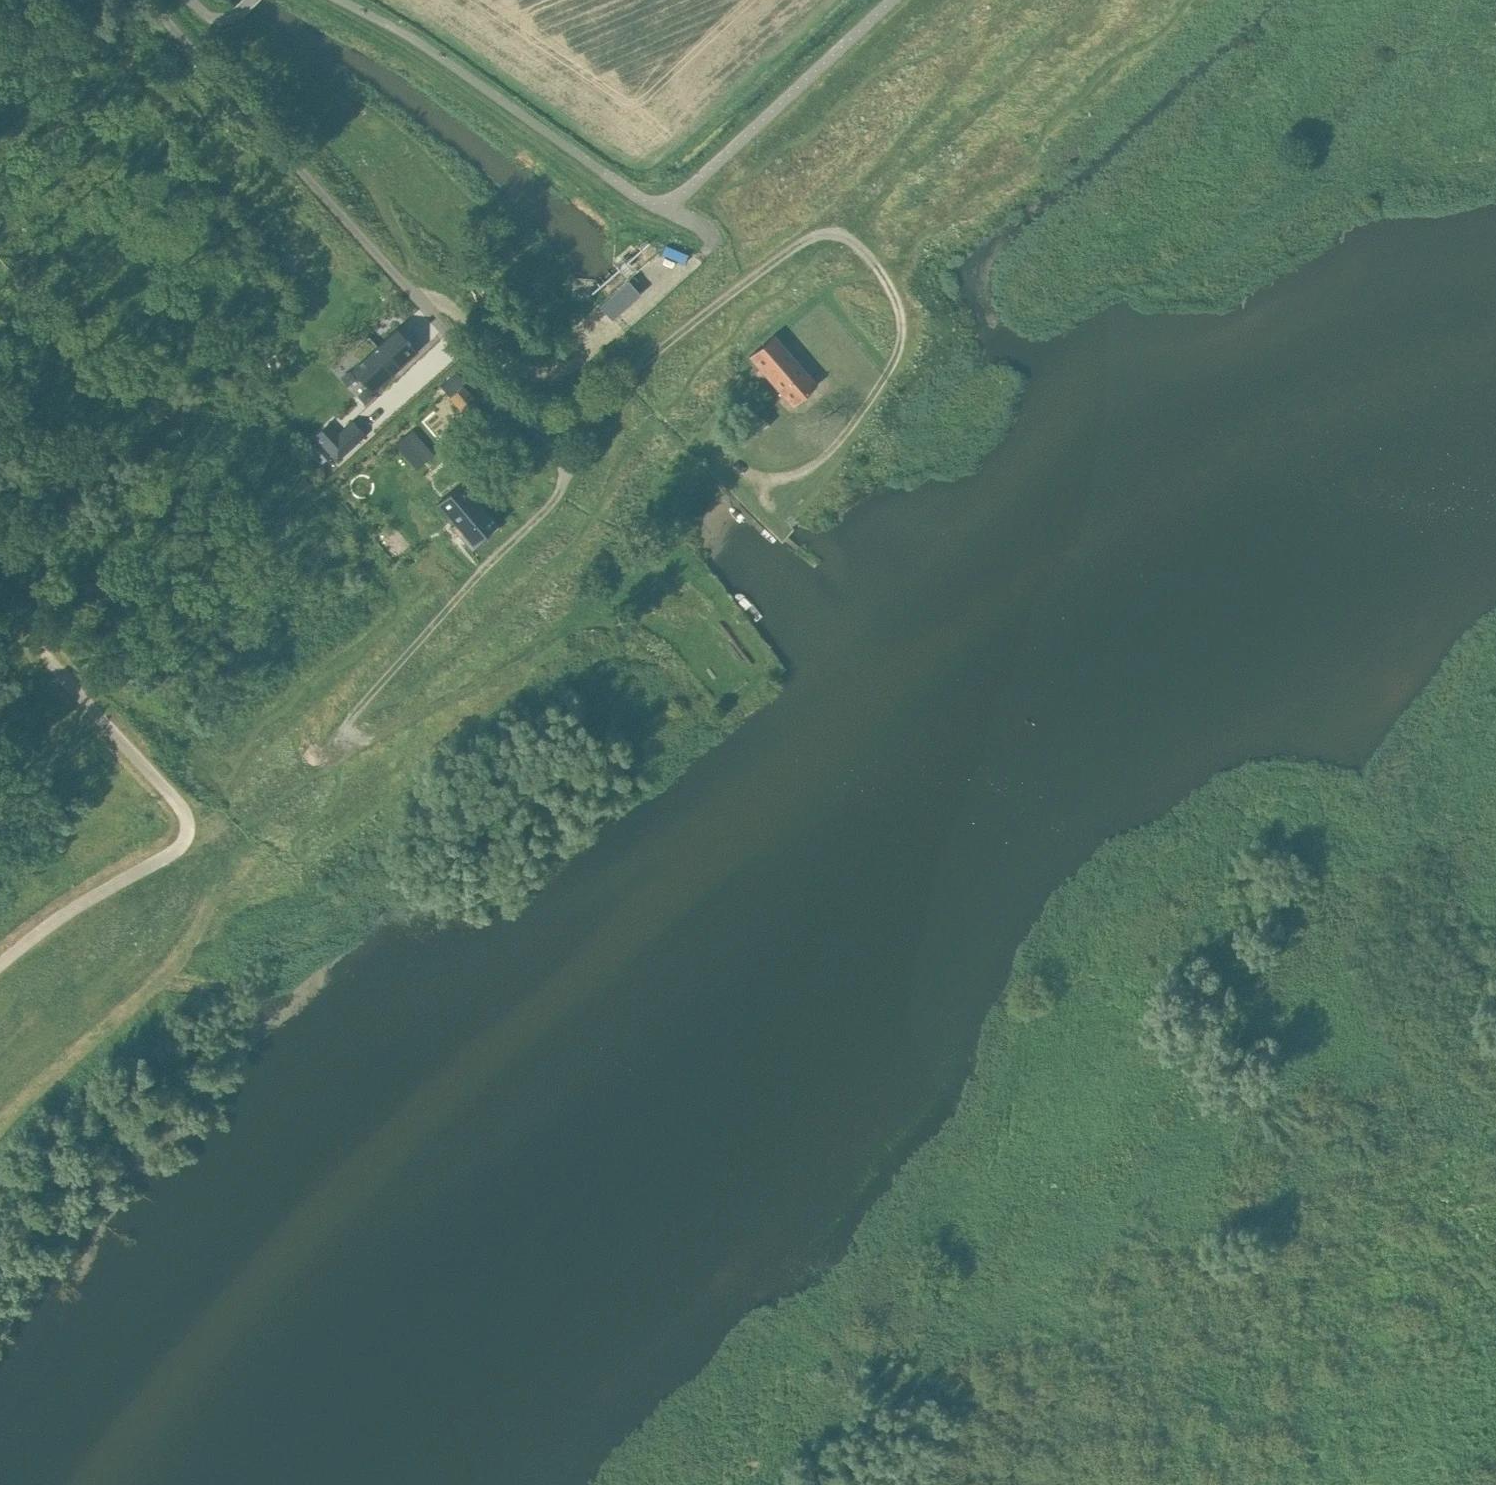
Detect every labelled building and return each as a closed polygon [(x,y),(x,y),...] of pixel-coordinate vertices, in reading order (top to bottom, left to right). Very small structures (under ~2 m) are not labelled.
[(628,280),(626,282),(599,306),(611,319),(640,294),(628,280)] [(397,327),(350,369),(352,370),(352,369),(372,391),(371,391),(372,393),(418,351),(417,350),(416,351),(408,342),(410,340),(407,337),(405,338),(397,329),(398,329),(397,327)] [(774,335),(749,356),(792,404),(816,383),(774,335)] [(456,376),(442,388),(449,397),(463,385),(456,376)] [(463,385),(449,397),(450,397),(466,416),(479,430),(492,417),(480,403),(463,385)] [(328,423),(314,436),(337,462),(366,435),(365,434),(364,435),(352,422),(353,421),(352,420),(338,433),(328,423)] [(405,437),(425,461),(432,455),(412,431),(405,437)] [(329,456),(316,441),(307,449),(320,464),(329,456)] [(458,485),(438,502),(455,523),(451,526),(472,551),(500,528),(464,485),(461,488),(458,485)]
